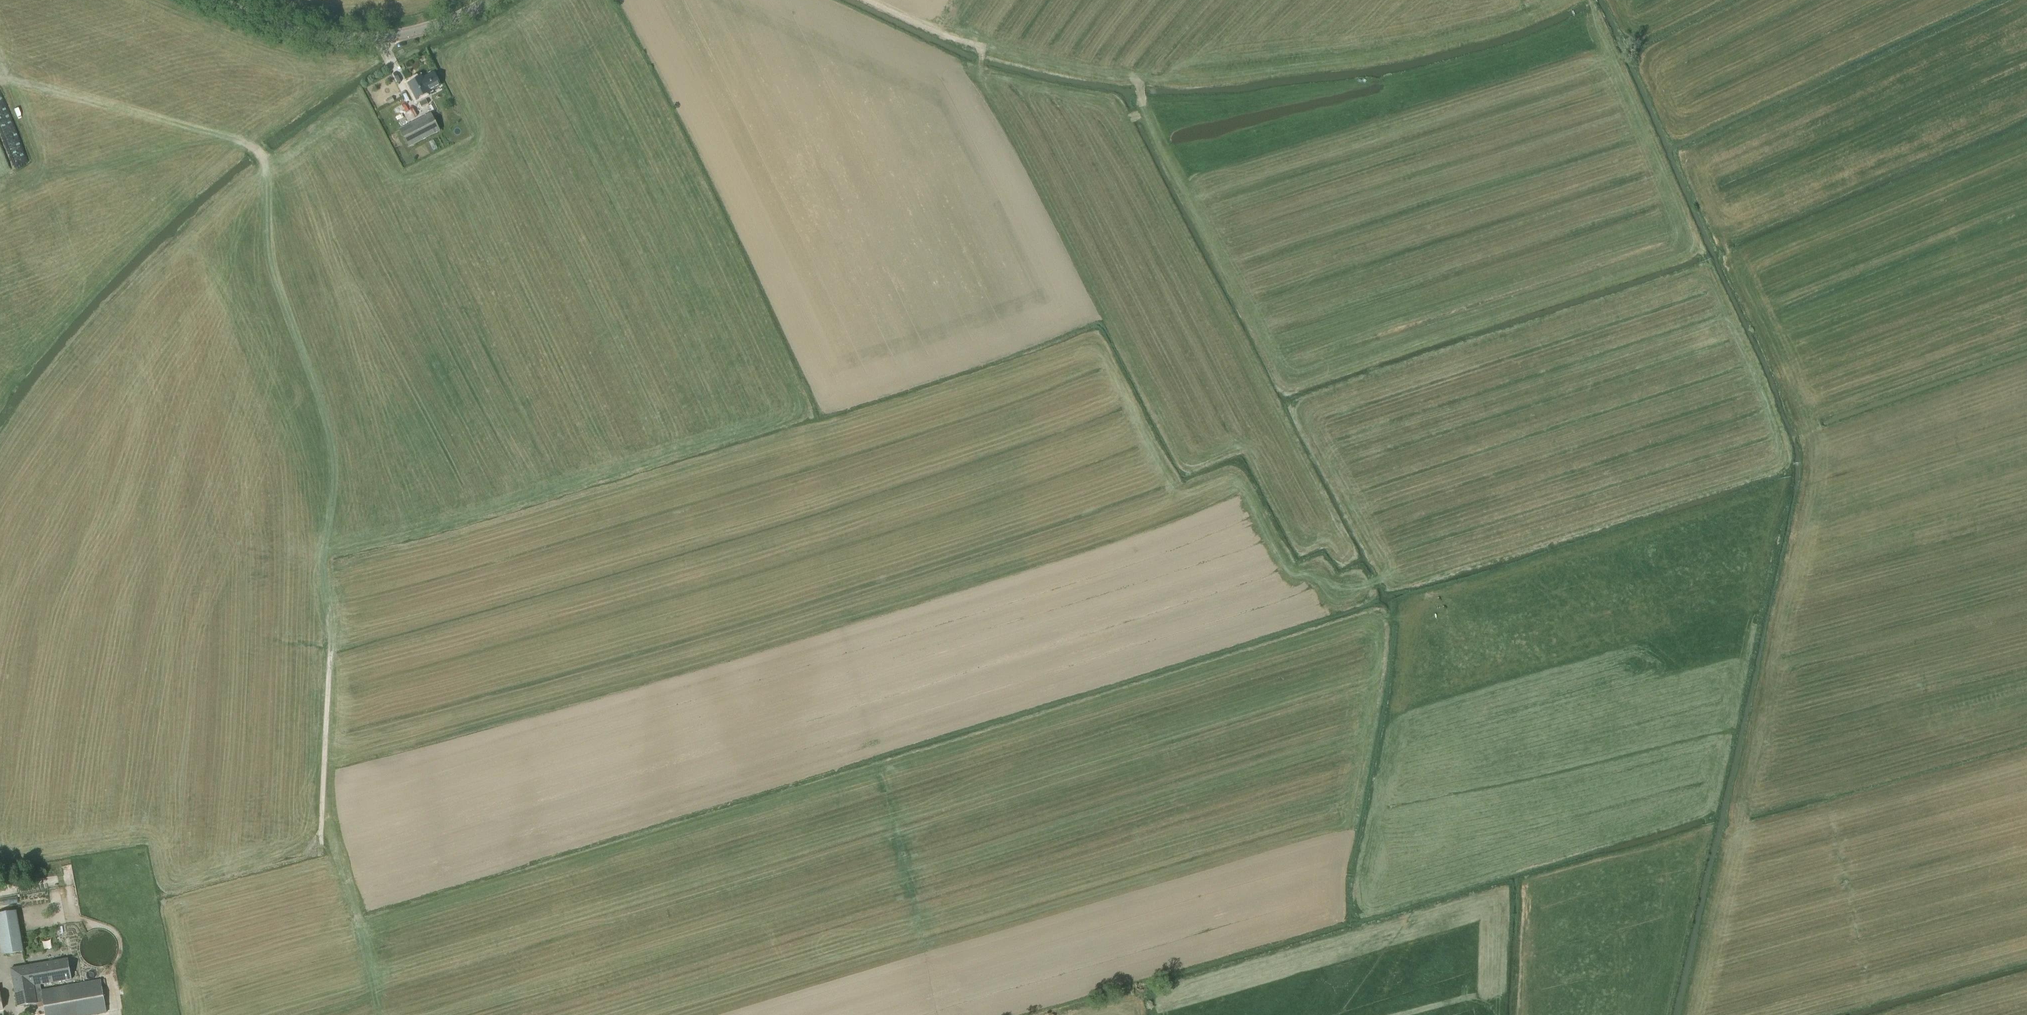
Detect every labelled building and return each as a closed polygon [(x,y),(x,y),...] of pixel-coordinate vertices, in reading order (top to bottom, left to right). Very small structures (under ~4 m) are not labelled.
[(424,96),(430,93),(428,88),(439,82),(434,73),(423,79),(422,77),(421,78),(420,76),(414,79),(415,81),(409,84),(417,100),(417,99),(422,107),(428,104),(424,96)] [(392,97),(385,100),(388,105),(394,101),(392,97)] [(409,147),(440,131),(431,114),(400,130),(409,147)] [(17,911),(0,914),(0,945),(2,956),(24,952),(17,911)] [(38,1003),(44,1002),(46,1014),(93,1014),(107,1012),(102,980),(42,991),(41,985),(72,980),(68,959),(12,969),(19,1007),(38,1003)]
